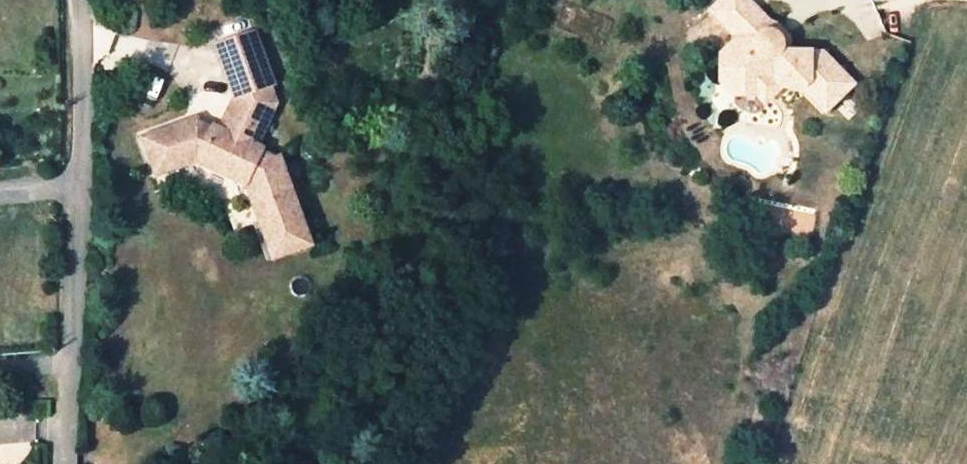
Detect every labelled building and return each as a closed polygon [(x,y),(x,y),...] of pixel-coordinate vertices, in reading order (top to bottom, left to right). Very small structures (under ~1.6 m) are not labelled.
[(855,81),(825,49),(781,48),(781,40),(781,39),(780,38),(780,37),(780,36),(779,36),(779,35),(778,34),(777,33),(777,32),(776,32),(775,31),(774,31),(773,30),(772,30),(771,30),(770,30),(769,30),(768,30),(770,19),(752,0),(720,0),(712,8),(737,35),(737,53),(726,63),(725,75),(736,85),(749,85),(756,78),(778,79),(785,85),(807,86),(817,97),(828,86),(838,97),(855,81)] [(253,31),(216,44),(234,95),(224,111),(226,112),(220,126),(211,122),(210,124),(197,118),(194,110),(141,129),(154,167),(193,153),(244,176),(270,252),(307,239),(291,192),(277,150),(271,152),(259,146),(260,144),(255,142),(270,106),(263,85),(271,82),(253,31)]
